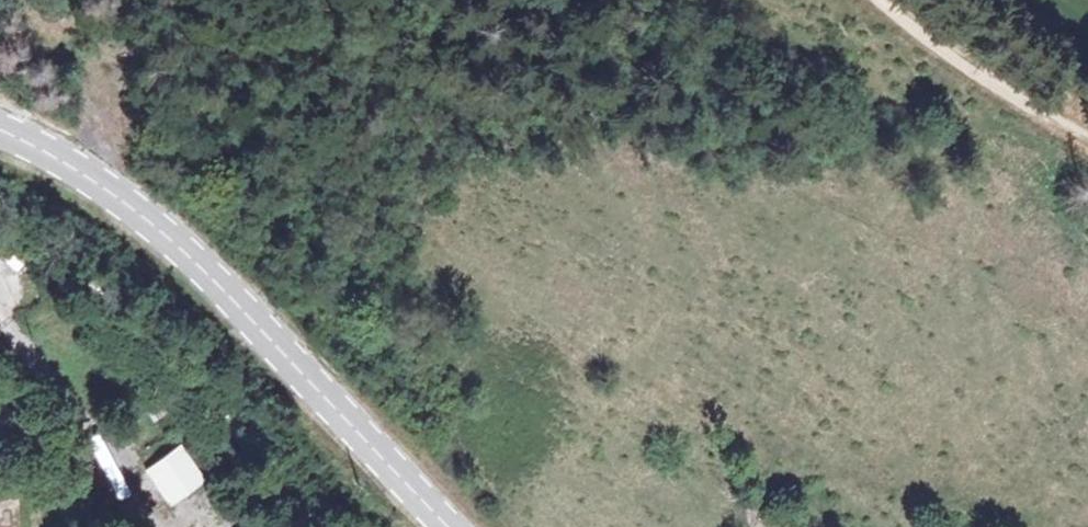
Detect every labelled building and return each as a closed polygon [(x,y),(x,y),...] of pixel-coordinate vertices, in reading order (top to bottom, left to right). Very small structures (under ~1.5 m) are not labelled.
[(151,395),(127,410),(143,432),(167,417),(151,395)] [(144,466),(167,505),(206,482),(183,443),(144,466)] [(0,499),(0,526),(18,526),(18,499),(0,499)]
